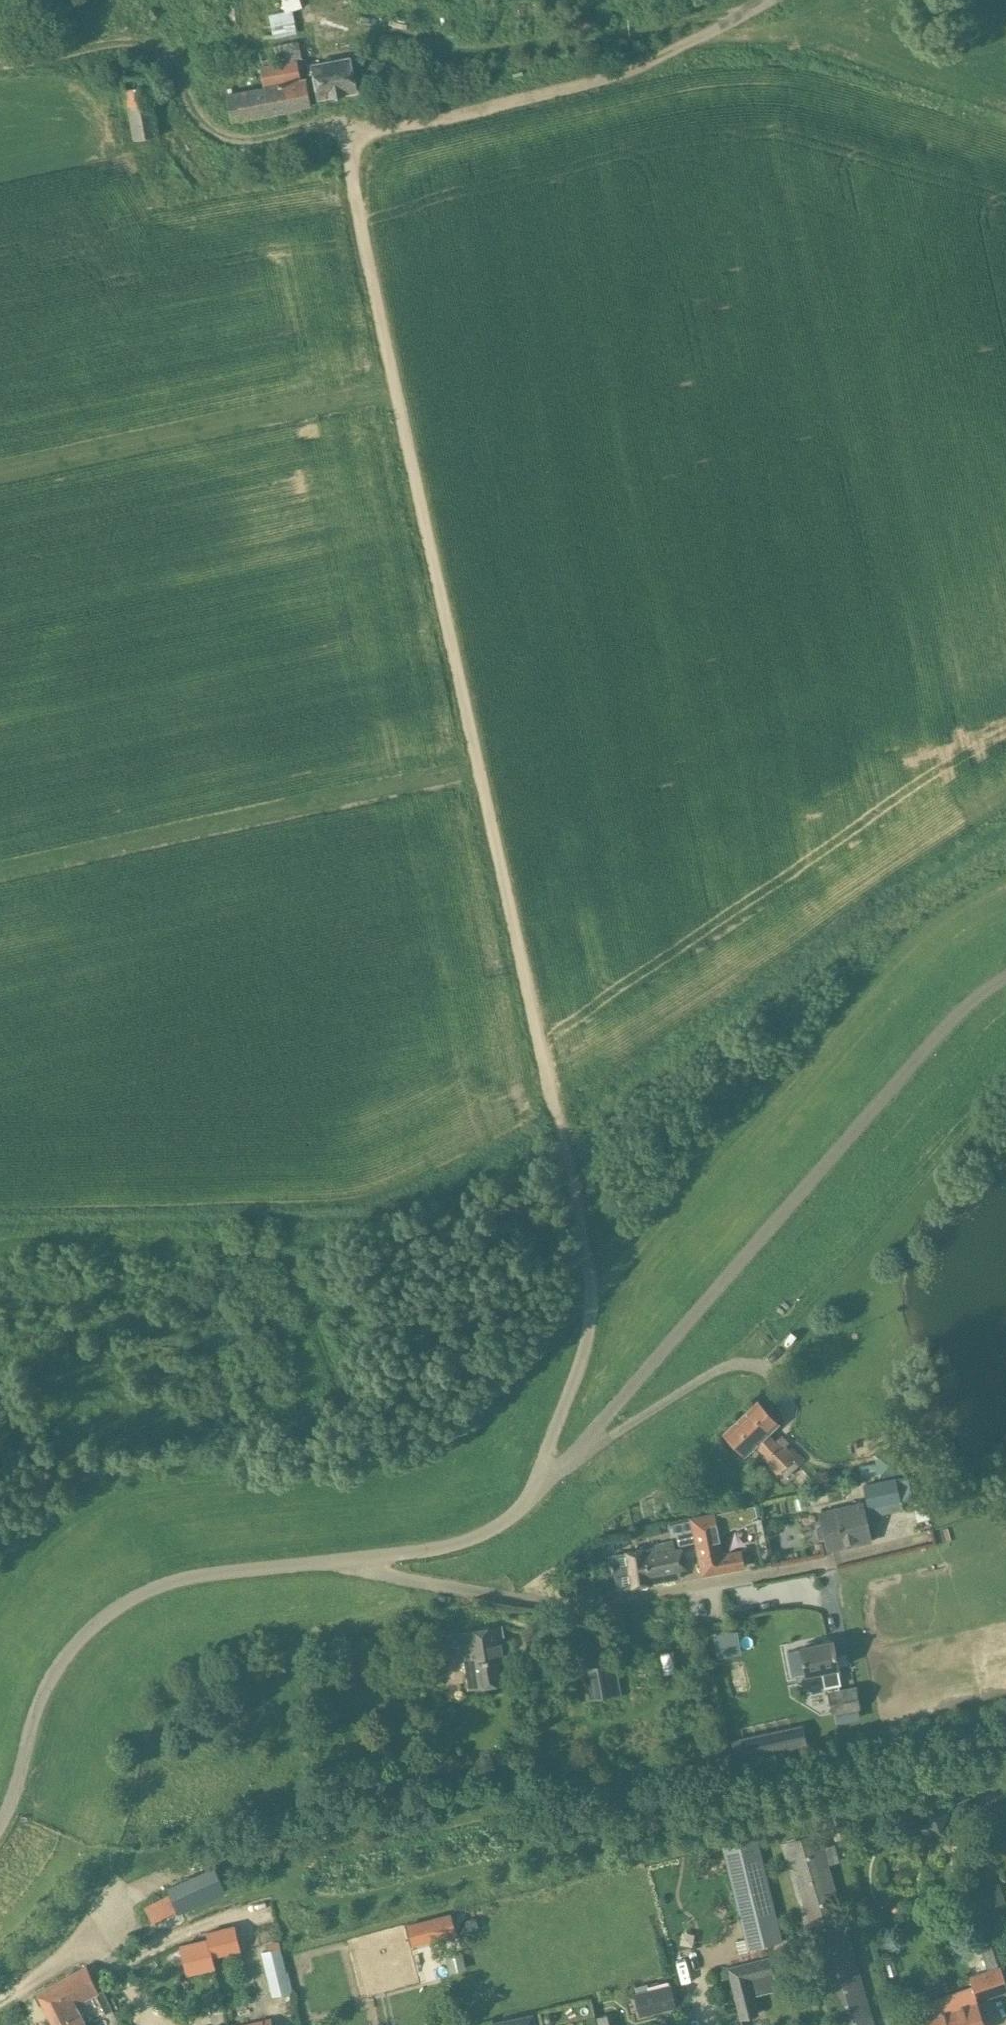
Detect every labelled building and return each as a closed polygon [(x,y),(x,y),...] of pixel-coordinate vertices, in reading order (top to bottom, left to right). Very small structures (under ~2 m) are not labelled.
[(285,8),(269,12),(275,35),(299,29),(294,8),(303,6),(301,0),(283,0),(285,8)] [(275,46),(278,62),(260,66),(264,87),(227,94),(232,121),(312,105),(306,77),(302,78),(298,58),(301,58),(298,41),(275,46)] [(319,100),(358,92),(351,55),(311,63),(319,100)] [(159,134),(149,77),(125,81),(135,139),(159,134)] [(757,1400),(723,1433),(745,1456),(755,1446),(763,1453),(760,1456),(777,1474),(780,1471),(786,1477),(798,1466),(792,1460),(797,1456),(789,1448),(786,1446),(778,1437),(775,1440),(769,1433),(771,1430),(779,1423),(757,1400)] [(896,1450),(876,1453),(877,1460),(880,1476),(900,1473),(896,1450)] [(896,1478),(863,1484),(869,1509),(901,1502),(901,1500),(896,1478)] [(862,1502),(820,1512),(822,1524),(819,1524),(816,1527),(819,1538),(822,1540),(826,1539),(828,1550),(871,1541),(862,1502)] [(744,1509),(691,1519),(702,1574),(743,1566),(740,1550),(723,1554),(719,1534),(736,1526),(738,1528),(754,1521),(752,1518),(757,1516),(755,1505),(743,1507),(744,1509)] [(694,1539),(690,1517),(668,1521),(671,1535),(677,1534),(678,1542),(694,1539)] [(660,1523),(636,1527),(637,1537),(661,1533),(660,1523)] [(627,1552),(634,1586),(681,1576),(674,1542),(643,1548),(627,1552)] [(620,1589),(634,1586),(627,1552),(613,1554),(620,1589)] [(506,1654),(501,1626),(460,1633),(430,1637),(433,1657),(463,1652),(469,1688),(514,1681),(510,1653),(506,1654)] [(804,1646),(800,1646),(806,1674),(821,1671),(824,1688),(827,1687),(832,1714),(861,1708),(857,1686),(841,1689),(840,1685),(842,1685),(833,1640),(816,1643),(813,1641),(804,1642),(804,1646)] [(793,1675),(805,1672),(801,1648),(788,1651),(793,1675)] [(621,1694),(616,1664),(582,1670),(587,1700),(621,1694)] [(803,1724),(731,1740),(737,1764),(808,1748),(803,1724)] [(921,1824),(943,1833),(952,1811),(930,1802),(921,1824)] [(329,1822),(319,1824),(322,1838),(332,1836),(329,1822)] [(821,1832),(782,1843),(834,2024),(876,2024),(830,1864),(840,1861),(834,1843),(825,1846),(821,1832)] [(782,1942),(757,1839),(722,1848),(747,1951),(782,1942)] [(712,1957),(689,1857),(651,1866),(674,1965),(712,1957)] [(180,1878),(189,1905),(222,1894),(213,1867),(180,1878)] [(997,1884),(983,1888),(989,1908),(1003,1904),(997,1884)] [(168,1888),(144,1899),(154,1921),(179,1910),(168,1888)] [(409,1921),(412,1942),(459,1935),(456,1913),(409,1921)] [(235,1926),(207,1932),(208,1939),(209,1939),(213,1956),(240,1949),(235,1926)] [(208,1939),(181,1946),(188,1973),(215,1967),(213,1956),(209,1939),(208,1939)] [(969,1976),(974,1993),(976,2001),(1005,1992),(1005,1981),(1001,1966),(999,1966),(992,1945),(980,1948),(987,1971),(969,1976)] [(279,1948),(269,1951),(275,1977),(278,1976),(286,1974),(279,1948)] [(459,1951),(447,1954),(451,1971),(462,1969),(459,1951)] [(727,1965),(741,2017),(758,2013),(748,1974),(772,1968),(769,1954),(727,1965)] [(85,1968),(37,1993),(54,2024),(85,2024),(75,2006),(99,1994),(85,1968)] [(275,1977),(268,1979),(272,1996),(282,1994),(278,1976),(275,1977)] [(677,2007),(671,1984),(634,1994),(640,2016),(677,2007)] [(911,2023),(912,2024),(984,2024),(976,2001),(974,1993),(943,2004),(941,1998),(925,2004),(929,2017),(911,2023)] [(541,2017),(542,2022),(546,2024),(548,2024),(552,2024),(555,2020),(554,2015),(549,2012),(544,2013),(541,2017)] [(492,2022),(492,2024),(535,2024),(533,2014),(492,2022)] [(596,2016),(598,2024),(610,2024),(607,2014),(596,2016)]
